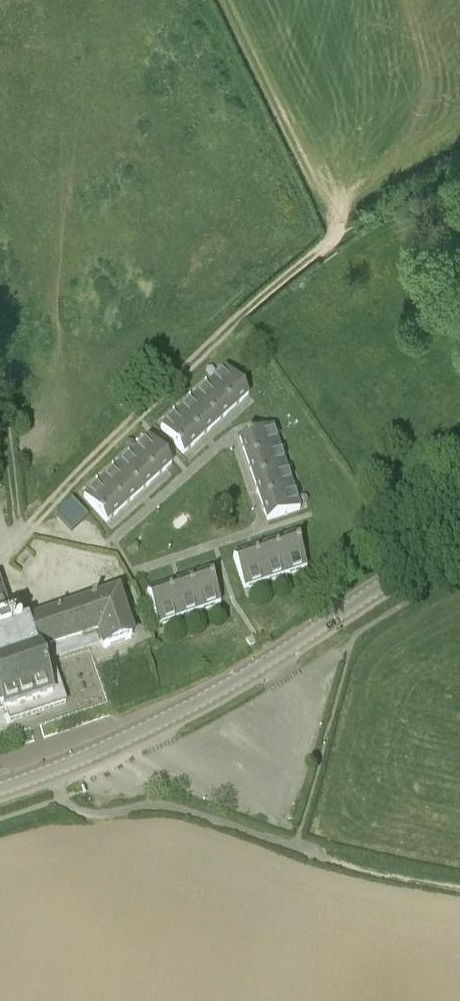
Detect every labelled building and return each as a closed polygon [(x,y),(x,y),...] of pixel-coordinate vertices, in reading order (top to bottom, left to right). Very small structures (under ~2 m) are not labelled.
[(232,410),(248,395),(226,370),(209,385),(232,410)] [(216,424),(232,410),(209,385),(193,399),(216,424)] [(199,439),(216,424),(193,399),(177,414),(199,439)] [(183,454),(199,439),(177,414),(161,428),(183,454)] [(239,438),(246,459),(279,448),(272,427),(239,438)] [(155,479),(171,464),(149,439),(132,454),(155,479)] [(246,459),(253,480),(286,469),(279,448),(246,459)] [(139,494),(155,479),(132,454),(116,468),(139,494)] [(122,508),(139,494),(116,468),(100,483),(122,508)] [(253,480),(260,501),(293,490),(286,469),(253,480)] [(106,523),(122,508),(100,483),(83,498),(106,523)] [(293,490),(260,501),(267,521),(299,510),(293,490)] [(75,498),(59,513),(75,530),(91,516),(75,498)] [(296,536),(275,543),(286,575),(306,568),(296,536)] [(275,543),(254,550),(265,582),(285,575),(275,543)] [(265,582),(254,550),(233,557),(244,589),(265,582)] [(209,572),(189,579),(199,611),(220,604),(209,572)] [(189,579),(168,586),(179,618),(199,611),(189,579)] [(11,620),(0,585),(0,709),(2,708),(9,723),(66,704),(47,650),(98,633),(104,648),(131,639),(115,592),(24,621),(25,624),(18,626),(17,623),(15,619),(11,620)] [(168,586),(147,593),(157,625),(179,618),(168,586)]
